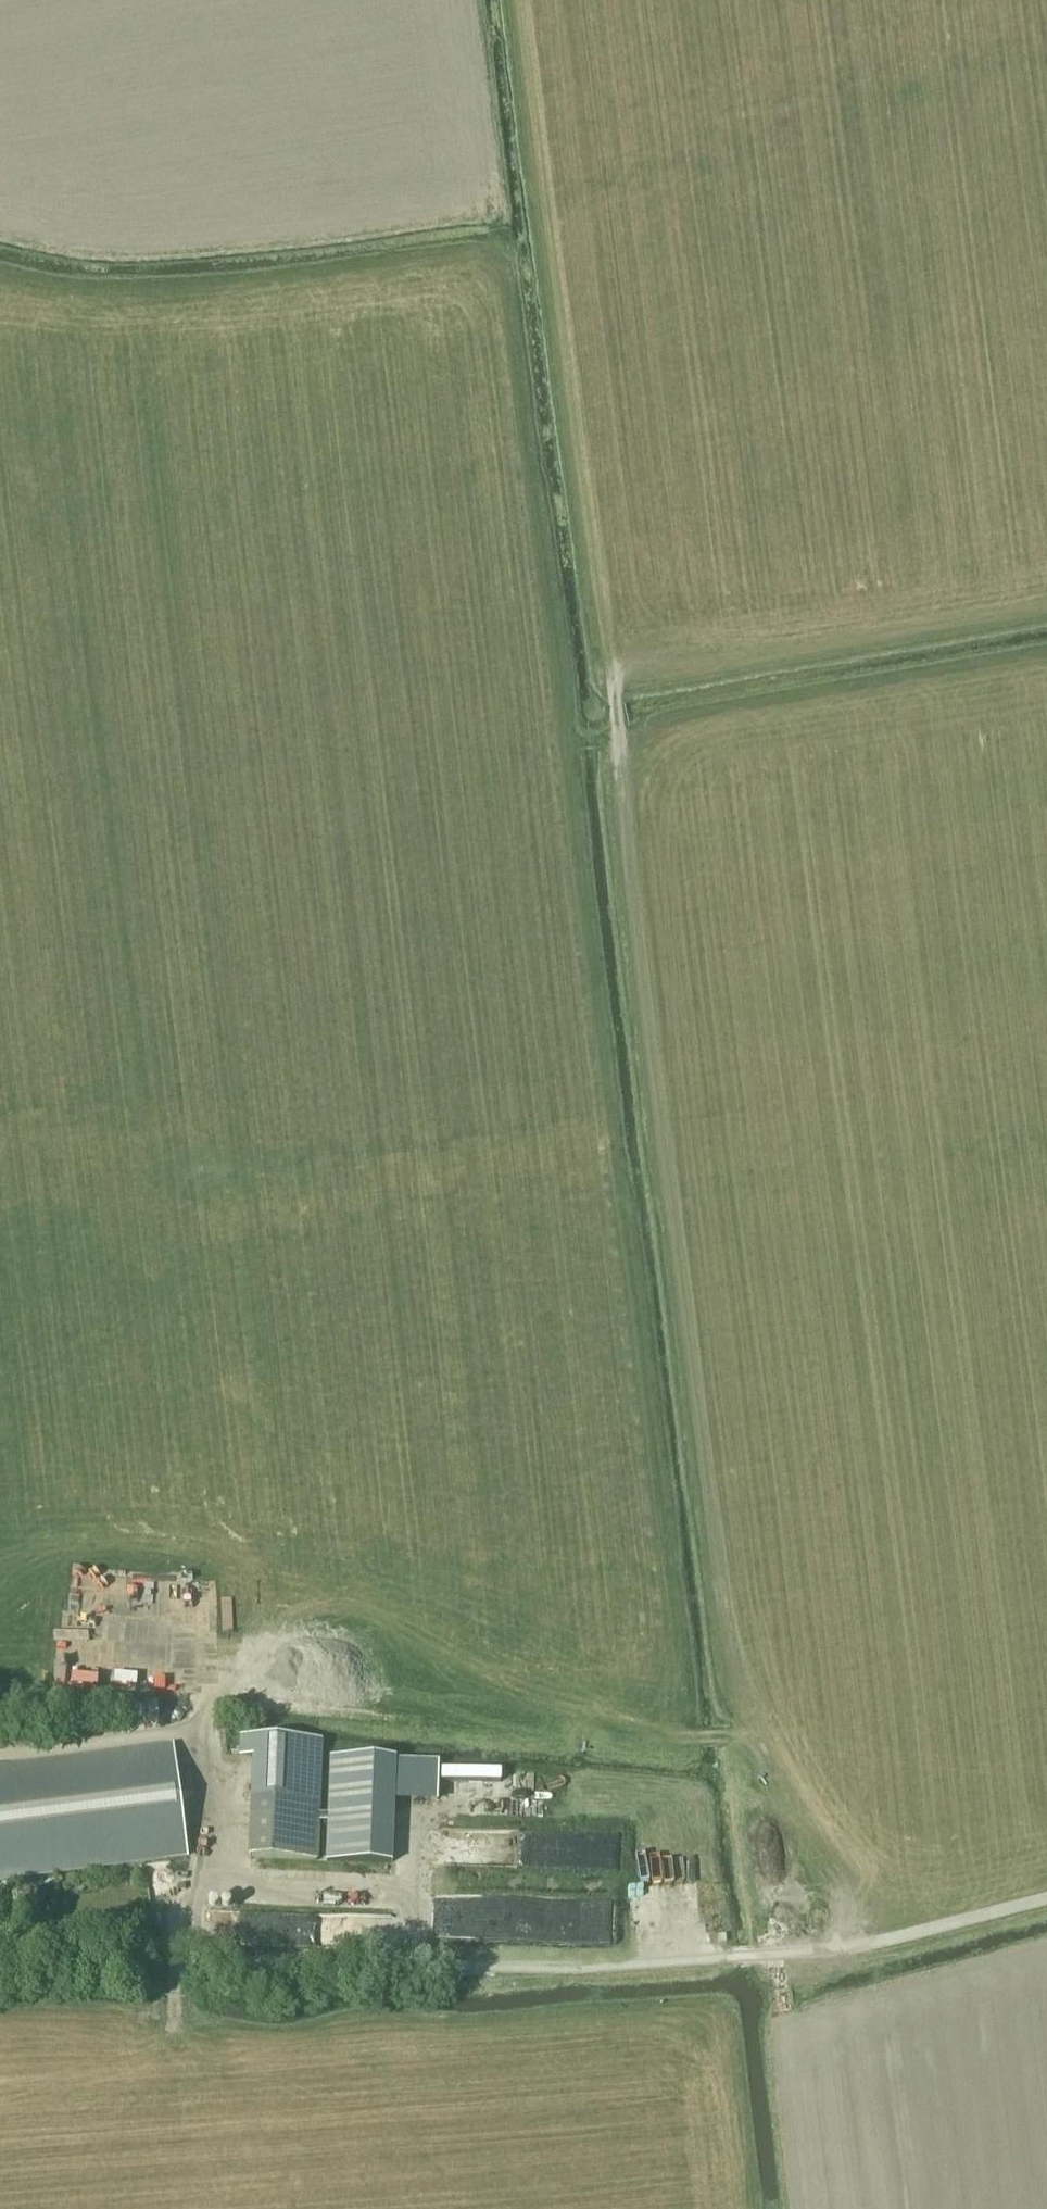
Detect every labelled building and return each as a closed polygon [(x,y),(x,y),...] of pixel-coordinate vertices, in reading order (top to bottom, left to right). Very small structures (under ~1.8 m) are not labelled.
[(323,1741),(240,1737),(239,1758),(252,1759),(251,1800),(321,1803),(323,1741)] [(187,1856),(173,1745),(0,1768),(0,1880),(187,1856)] [(330,1758),(327,1830),(394,1832),(397,1760),(330,1758)] [(12,1977),(10,1959),(0,1961),(0,1979),(12,1977)]
